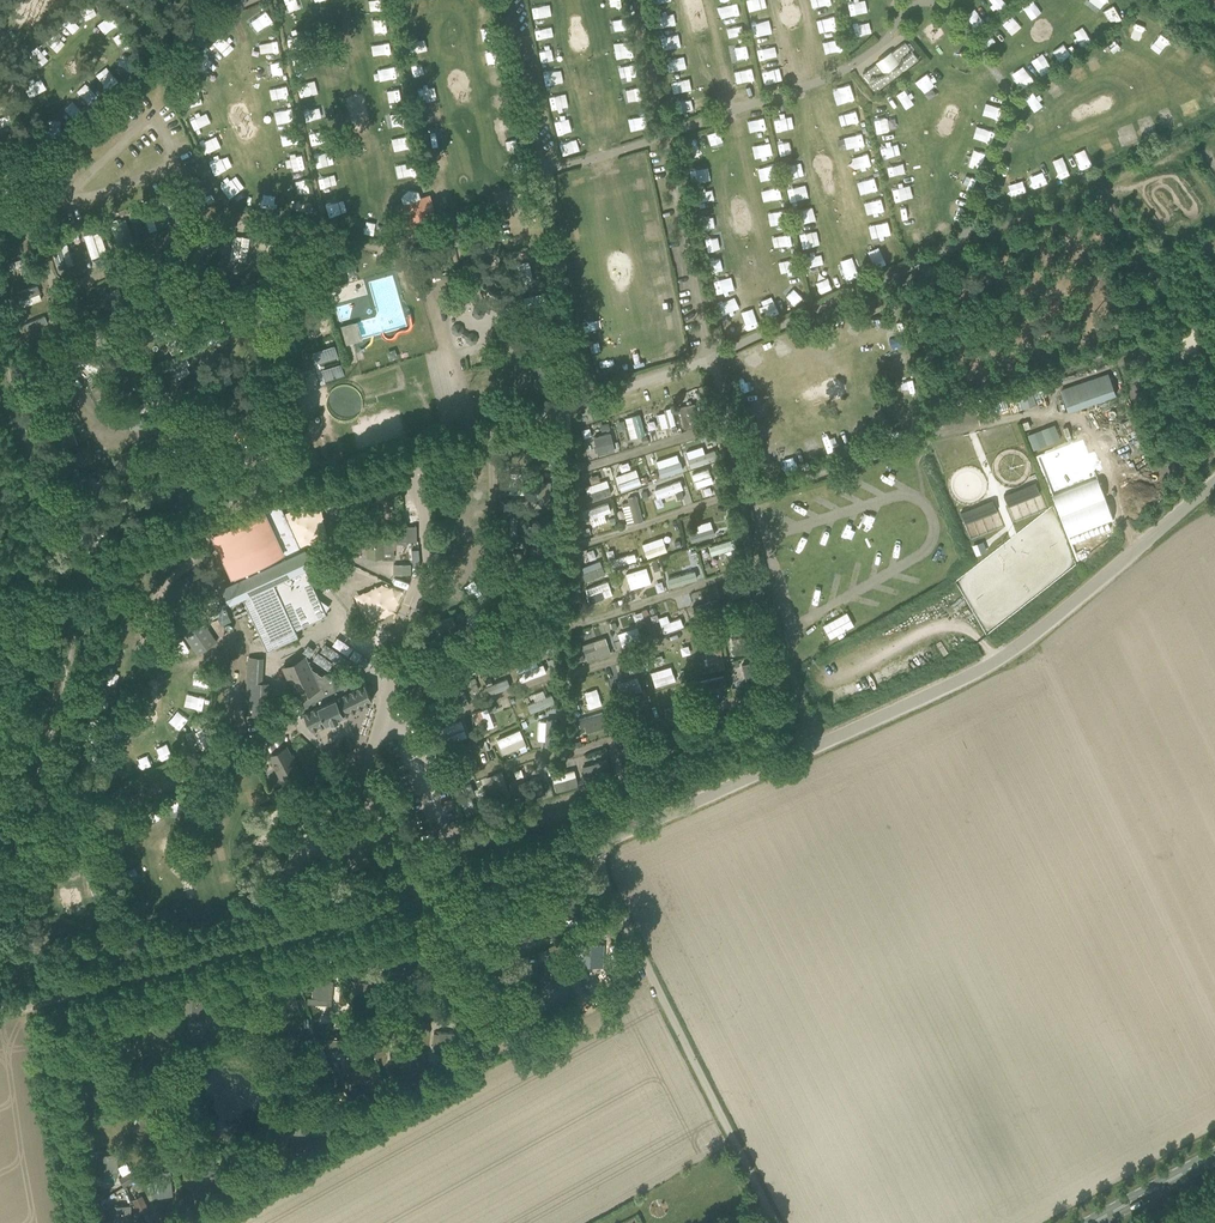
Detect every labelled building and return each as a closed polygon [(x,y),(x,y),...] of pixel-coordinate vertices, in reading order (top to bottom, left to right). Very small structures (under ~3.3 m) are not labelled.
[(82,18),(92,15),(87,0),(77,3),(82,18)] [(749,12),(765,8),(763,0),(756,0),(747,2),(749,12)] [(1020,5),(1031,20),(1042,12),(1033,0),(1026,0),(1020,5)] [(718,6),(722,19),(740,15),(737,2),(718,6)] [(66,13),(59,20),(71,32),(78,26),(66,13)] [(1097,13),(1088,18),(1095,32),(1105,27),(1097,13)] [(1010,14),(1002,20),(1009,29),(1017,23),(1010,14)] [(1140,34),(1147,34),(1148,15),(1135,14),(1133,30),(1140,30),(1140,34)] [(211,41),(220,49),(225,42),(216,35),(211,41)] [(679,46),(679,35),(661,35),(662,47),(679,46)] [(276,49),(275,37),(259,38),(260,49),(276,49)] [(838,40),(826,43),(829,55),(841,52),(838,40)] [(905,41),(891,52),(876,63),(862,73),(875,91),(918,59),(905,41)] [(28,50),(41,64),(50,56),(37,42),(28,50)] [(210,62),(219,49),(211,43),(201,56),(210,62)] [(296,74),(313,69),(310,57),(293,61),(296,74)] [(751,66),(731,70),(733,83),(753,79),(751,66)] [(669,80),(671,91),(690,87),(687,76),(669,80)] [(300,98),(319,93),(316,82),(297,87),(300,98)] [(414,85),(415,97),(426,96),(425,85),(414,85)] [(273,99),(284,97),(282,86),(271,88),(273,99)] [(692,99),(674,105),(677,116),(696,110),(692,99)] [(761,111),(747,114),(751,131),(765,128),(761,111)] [(882,111),(879,120),(889,123),(892,114),(882,111)] [(441,135),(424,135),(424,145),(442,145),(441,135)] [(575,138),(558,141),(560,153),(578,150),(575,138)] [(700,160),(705,144),(689,139),(684,155),(700,160)] [(758,154),(769,152),(767,142),(756,144),(758,154)] [(333,162),(337,154),(329,151),(326,159),(333,162)] [(323,152),(312,155),(315,167),(327,164),(323,152)] [(628,159),(630,169),(646,166),(644,156),(628,159)] [(447,157),(430,161),(432,172),(449,168),(447,157)] [(787,175),(803,173),(800,159),(785,162),(787,175)] [(764,163),(758,164),(761,178),(767,177),(764,163)] [(1037,167),(1026,173),(1034,190),(1045,184),(1037,167)] [(1007,181),(1014,197),(1026,192),(1019,175),(1007,181)] [(182,187),(191,209),(214,200),(205,178),(182,187)] [(438,218),(430,194),(421,197),(419,191),(408,189),(401,197),(403,203),(394,206),(401,230),(438,218)] [(778,191),(767,194),(769,205),(781,202),(778,191)] [(898,220),(916,214),(913,204),(895,210),(898,220)] [(143,236),(159,228),(148,205),(131,213),(143,236)] [(931,222),(936,233),(947,228),(942,217),(931,222)] [(813,230),(800,233),(804,248),(816,245),(813,230)] [(567,233),(568,241),(577,240),(576,232),(567,233)] [(771,237),(773,245),(790,241),(788,232),(771,237)] [(707,241),(709,252),(721,249),(719,238),(707,241)] [(496,252),(494,239),(473,241),(475,254),(496,252)] [(59,268),(74,265),(69,242),(54,245),(59,268)] [(570,255),(572,266),(583,263),(580,252),(570,255)] [(529,261),(513,262),(514,283),(531,282),(529,261)] [(484,292),(488,291),(493,295),(493,299),(497,302),(501,302),(505,298),(505,293),(500,290),(496,290),(492,287),(492,282),(488,279),(483,279),(480,283),(480,288),(484,292)] [(784,279),(776,289),(792,300),(799,291),(784,279)] [(469,292),(468,287),(464,284),(459,285),(456,289),(457,294),(455,298),(450,299),(447,303),(448,308),(452,310),(457,309),(460,305),(459,300),(461,297),(466,296),(469,292)] [(769,296),(758,301),(765,318),(777,313),(769,296)] [(18,300),(11,302),(12,305),(14,312),(21,309),(18,300)] [(478,319),(483,318),(485,314),(484,309),(480,306),(475,307),(473,311),(474,316),(478,319)] [(325,308),(312,312),(319,335),(332,331),(325,308)] [(502,335),(501,330),(503,326),(508,325),(511,321),(510,316),(507,315),(502,315),(498,319),(499,323),(496,328),(493,328),(488,332),(490,337),(493,340),(498,339),(502,335)] [(725,319),(728,331),(738,328),(735,317),(725,319)] [(846,322),(853,340),(860,337),(853,320),(846,322)] [(346,343),(362,338),(357,321),(341,326),(346,343)] [(213,324),(198,323),(197,342),(212,343),(213,324)] [(457,336),(461,335),(466,338),(467,342),(471,345),(476,344),(478,340),(477,335),(472,331),(469,333),(465,330),(463,326),(459,323),(454,324),(452,328),(453,333),(457,336)] [(54,333),(47,336),(50,342),(56,340),(54,333)] [(65,341),(59,346),(60,347),(58,349),(61,353),(69,345),(65,341)] [(325,383),(345,375),(338,359),(339,359),(332,342),(312,351),(325,383)] [(116,371),(110,376),(114,381),(120,377),(116,371)] [(1069,410),(1115,394),(1108,372),(1061,389),(1069,410)] [(1015,393),(1020,407),(1041,400),(1036,386),(1015,393)] [(878,410),(870,411),(872,425),(880,424),(878,410)] [(624,415),(627,437),(644,435),(641,413),(624,415)] [(609,422),(600,425),(602,431),(610,429),(609,422)] [(1028,434),(1034,449),(1061,439),(1055,424),(1028,434)] [(831,450),(843,445),(834,427),(823,433),(831,450)] [(812,455),(822,452),(816,435),(806,439),(812,455)] [(682,445),(685,455),(695,453),(692,442),(682,445)] [(686,456),(687,465),(705,462),(704,456),(713,455),(713,450),(694,452),(694,455),(686,456)] [(676,452),(654,460),(659,476),(682,469),(676,452)] [(51,456),(46,458),(50,469),(55,467),(51,456)] [(613,476),(620,490),(640,482),(634,467),(613,476)] [(707,468),(691,473),(695,486),(711,481),(707,468)] [(525,479),(507,478),(507,493),(524,493),(525,479)] [(589,500),(611,492),(606,478),(584,486),(589,500)] [(651,488),(657,506),(663,504),(660,495),(681,489),(678,479),(651,488)] [(69,481),(64,487),(69,492),(75,487),(69,481)] [(1008,506),(1039,493),(1035,482),(1004,495),(1008,506)] [(124,491),(117,493),(119,500),(126,498),(124,491)] [(625,520),(640,519),(639,495),(623,496),(625,520)] [(960,512),(965,523),(996,511),(992,499),(960,512)] [(319,599),(305,568),(309,566),(311,565),(312,564),(311,562),(305,550),(305,548),(303,548),(301,549),(297,551),(292,553),(281,552),(272,531),(283,513),(279,503),(280,503),(280,502),(279,503),(211,533),(231,577),(233,577),(234,580),(223,585),(231,602),(243,597),(262,639),(267,650),(298,635),(295,629),(327,615),(325,611),(329,606),(319,599)] [(603,512),(608,511),(607,503),(582,508),(584,518),(590,517),(592,523),(605,521),(603,512)] [(687,534),(691,542),(714,533),(709,519),(691,526),(693,532),(687,534)] [(395,526),(396,542),(412,541),(411,525),(395,526)] [(360,532),(360,544),(369,544),(368,556),(383,557),(383,552),(394,552),(394,542),(389,542),(389,541),(384,541),(384,532),(360,532)] [(662,535),(640,541),(645,557),(666,551),(662,535)] [(419,548),(412,549),(413,566),(420,565),(419,548)] [(672,570),(700,563),(696,548),(668,556),(672,570)] [(610,565),(635,559),(633,551),(609,557),(610,565)] [(401,564),(393,564),(393,573),(411,574),(411,561),(401,560),(401,564)] [(585,564),(589,578),(604,574),(599,560),(585,564)] [(645,566),(624,572),(629,588),(650,582),(645,566)] [(667,584),(694,581),(693,571),(666,575),(667,584)] [(580,572),(573,575),(575,581),(582,578),(580,572)] [(589,601),(611,594),(607,580),(584,587),(589,601)] [(524,603),(518,606),(520,611),(526,608),(524,603)] [(653,613),(652,606),(638,609),(640,616),(653,613)] [(217,613),(222,624),(232,620),(226,609),(217,613)] [(823,625),(830,639),(854,625),(847,612),(823,625)] [(677,618),(668,620),(667,614),(658,616),(661,631),(679,628),(677,618)] [(646,638),(655,637),(655,620),(645,620),(646,638)] [(205,622),(201,625),(185,636),(198,654),(218,640),(205,622)] [(636,626),(622,630),(624,640),(639,636),(636,626)] [(605,636),(581,642),(585,658),(609,652),(605,636)] [(715,668),(723,667),(720,640),(704,642),(706,660),(714,659),(715,668)] [(471,673),(493,663),(490,655),(467,665),(471,673)] [(252,715),(267,716),(269,683),(262,682),(263,657),(249,656),(248,682),(247,702),(253,703),(252,715)] [(305,656),(283,666),(311,728),(337,716),(338,715),(372,699),(364,683),(363,683),(357,669),(336,679),(332,670),(321,676),(312,669),(305,656)] [(535,658),(514,665),(519,681),(540,674),(535,658)] [(669,665),(649,671),(653,684),(673,679),(669,665)] [(101,670),(101,682),(115,682),(116,671),(101,670)] [(589,707),(601,703),(595,687),(583,692),(589,707)] [(549,693),(525,703),(529,712),(553,702),(549,693)] [(486,707),(468,713),(476,735),(494,729),(486,707)] [(575,719),(577,727),(582,726),(584,732),(597,729),(593,714),(575,719)] [(186,734),(194,751),(201,747),(201,745),(209,741),(210,743),(217,739),(209,723),(201,727),(198,721),(190,725),(193,731),(186,734)] [(519,750),(526,747),(518,728),(495,737),(501,753),(518,746),(519,750)] [(286,746),(276,751),(269,754),(281,778),(299,769),(294,759),(292,760),(290,756),(292,756),(286,746)] [(132,754),(137,769),(148,766),(143,751),(132,754)] [(476,758),(461,759),(461,765),(452,766),(452,772),(476,770),(476,758)] [(589,774),(604,770),(601,760),(586,764),(589,774)] [(572,768),(550,774),(555,791),(577,784),(572,768)] [(519,791),(512,794),(514,800),(521,797),(519,791)] [(219,813),(214,824),(231,831),(236,820),(219,813)] [(579,917),(579,894),(560,894),(560,917),(579,917)] [(204,913),(215,911),(212,896),(200,899),(204,913)] [(551,910),(547,912),(551,922),(555,920),(551,910)] [(505,940),(509,948),(515,945),(511,937),(505,940)] [(561,942),(553,946),(559,957),(566,953),(561,942)] [(583,965),(603,966),(604,945),(584,944),(583,965)] [(507,950),(513,963),(524,958),(518,945),(507,950)] [(372,962),(352,961),(350,986),(358,987),(358,982),(371,983),(372,962)] [(418,975),(415,965),(408,967),(410,977),(418,975)] [(557,983),(558,965),(539,965),(538,983),(557,983)] [(294,993),(289,992),(290,980),(270,979),(268,997),(272,997),(271,1009),(286,1005),(287,1003),(296,1001),(294,993)] [(332,999),(333,981),(313,979),(312,998),(332,999)] [(514,984),(494,983),(493,1001),(513,1002),(514,984)] [(185,1016),(187,1016),(187,1023),(202,1024),(202,1017),(204,1017),(205,999),(185,997),(185,1016)] [(413,1045),(420,1042),(419,1038),(414,1028),(407,1031),(413,1045)] [(453,1033),(434,1031),(433,1049),(452,1051),(453,1033)] [(320,1040),(309,1044),(314,1055),(324,1051),(320,1040)] [(377,1057),(388,1056),(387,1046),(376,1048),(377,1057)] [(410,1054),(391,1052),(389,1070),(408,1072),(410,1054)] [(320,1060),(301,1058),(300,1076),(319,1078),(320,1060)] [(117,1059),(110,1061),(111,1070),(118,1069),(117,1059)] [(367,1062),(348,1060),(346,1078),(366,1080),(367,1062)] [(291,1088),(291,1099),(301,1098),(304,1093),(301,1087),(291,1088)] [(132,1171),(119,1178),(124,1186),(137,1179),(132,1171)] [(172,1195),(170,1177),(169,1171),(157,1172),(158,1178),(151,1179),(152,1197),(172,1195)] [(111,1206),(111,1222),(130,1222),(130,1205),(111,1206)]
